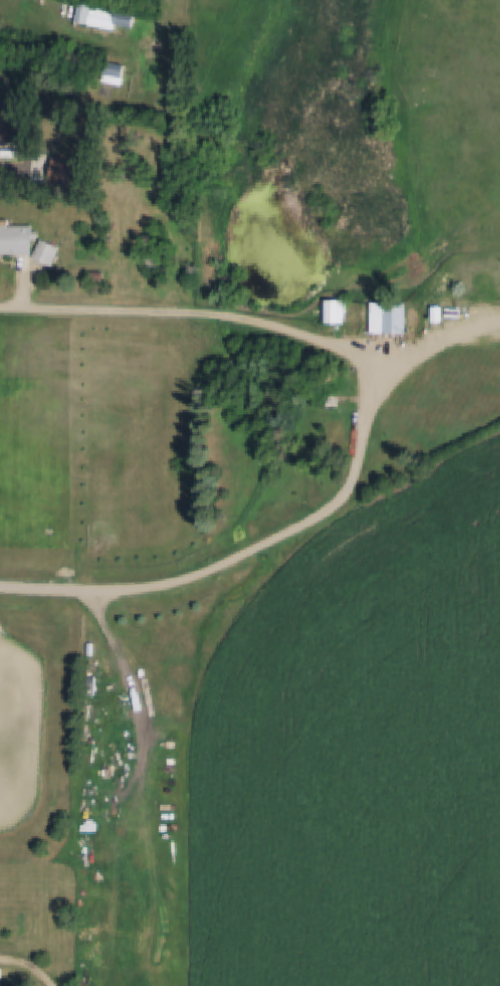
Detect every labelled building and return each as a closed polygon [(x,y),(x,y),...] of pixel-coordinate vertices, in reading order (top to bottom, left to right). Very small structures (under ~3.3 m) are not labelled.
[(93,5),(89,24),(75,21),(79,2),(93,5)] [(114,29),(89,24),(93,5),(117,11),(115,24),(114,29)] [(117,11),(136,15),(133,28),(115,24),(117,11)] [(103,60),(127,65),(123,86),(99,80),(103,60)] [(25,135),(0,142),(0,98),(18,109),(25,135)] [(54,169),(81,173),(78,191),(52,186),(54,169)] [(29,254),(0,254),(0,220),(6,220),(6,226),(30,226),(29,231),(36,232),(36,240),(29,240),(29,254)] [(40,239),(59,248),(50,267),(31,257),(40,239)] [(344,300),(344,323),(323,322),(323,300),(344,300)] [(382,303),(405,303),(404,333),(382,333),(382,303)] [(363,305),(343,305),(344,332),(363,331),(363,305)] [(94,758),(93,773),(84,772),(85,757),(94,758)] [(139,883),(146,882),(143,868),(137,869),(139,883)]
